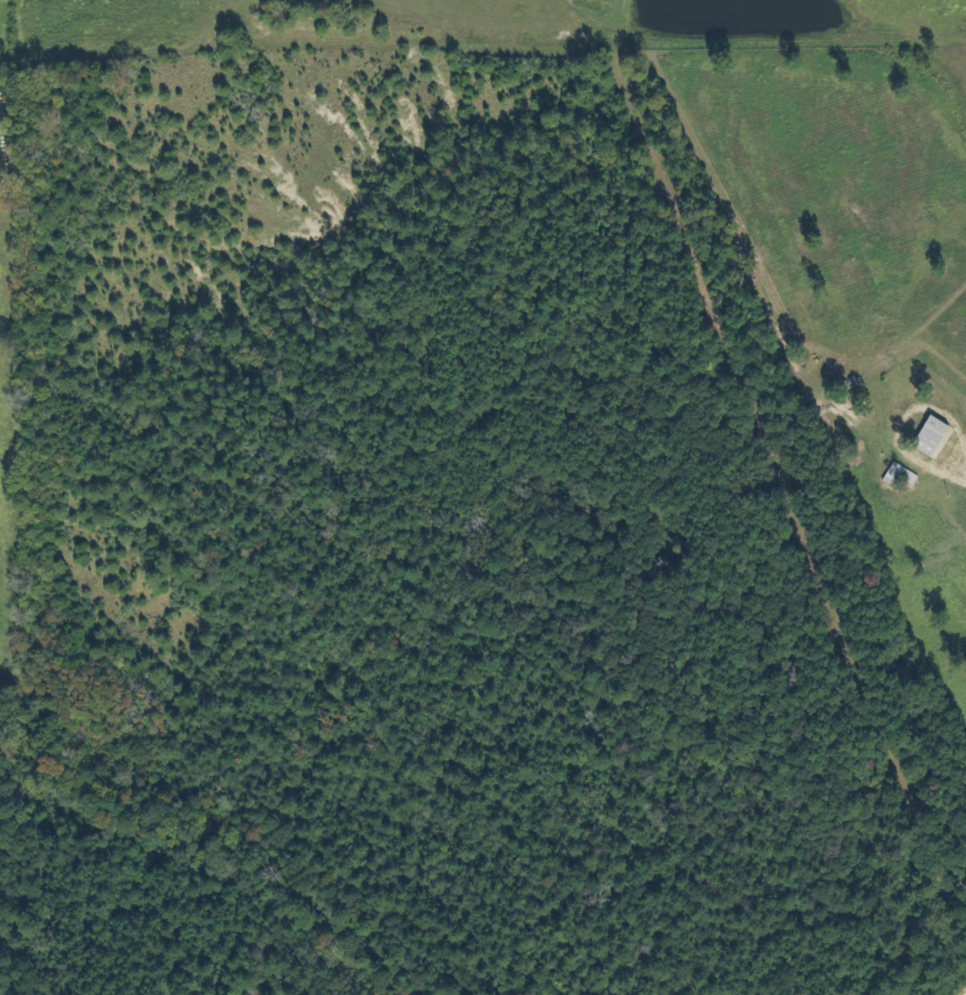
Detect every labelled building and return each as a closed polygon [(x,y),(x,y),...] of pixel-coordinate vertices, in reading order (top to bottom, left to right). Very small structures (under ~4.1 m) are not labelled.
[(943,435),(947,428),(922,415),(906,445),(925,456),(938,433),(943,435)]
